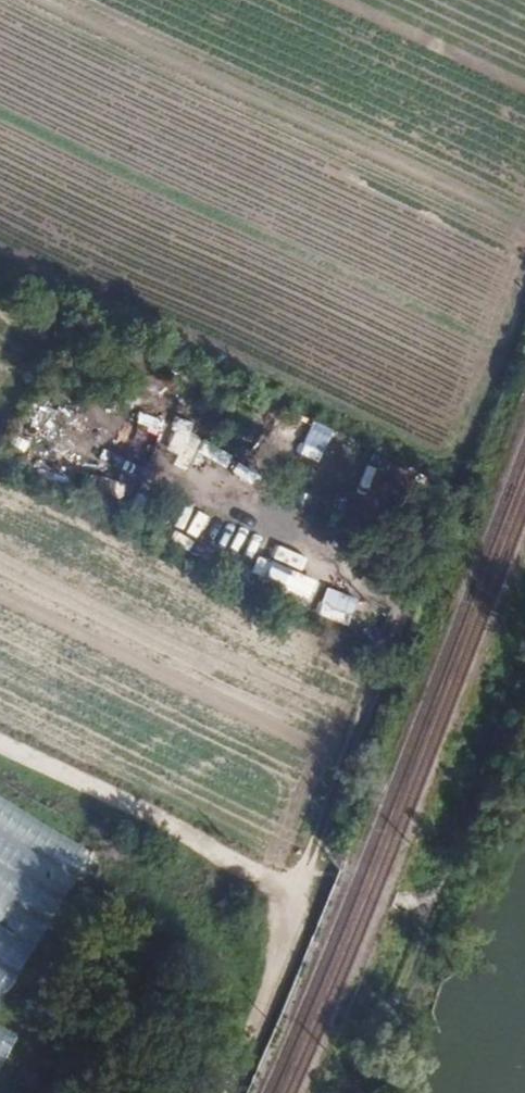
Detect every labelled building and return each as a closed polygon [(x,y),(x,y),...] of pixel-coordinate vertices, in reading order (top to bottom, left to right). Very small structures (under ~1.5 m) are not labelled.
[(92,845),(0,791),(0,1002),(92,845)] [(10,1031),(0,1025),(0,1047),(10,1031)]
